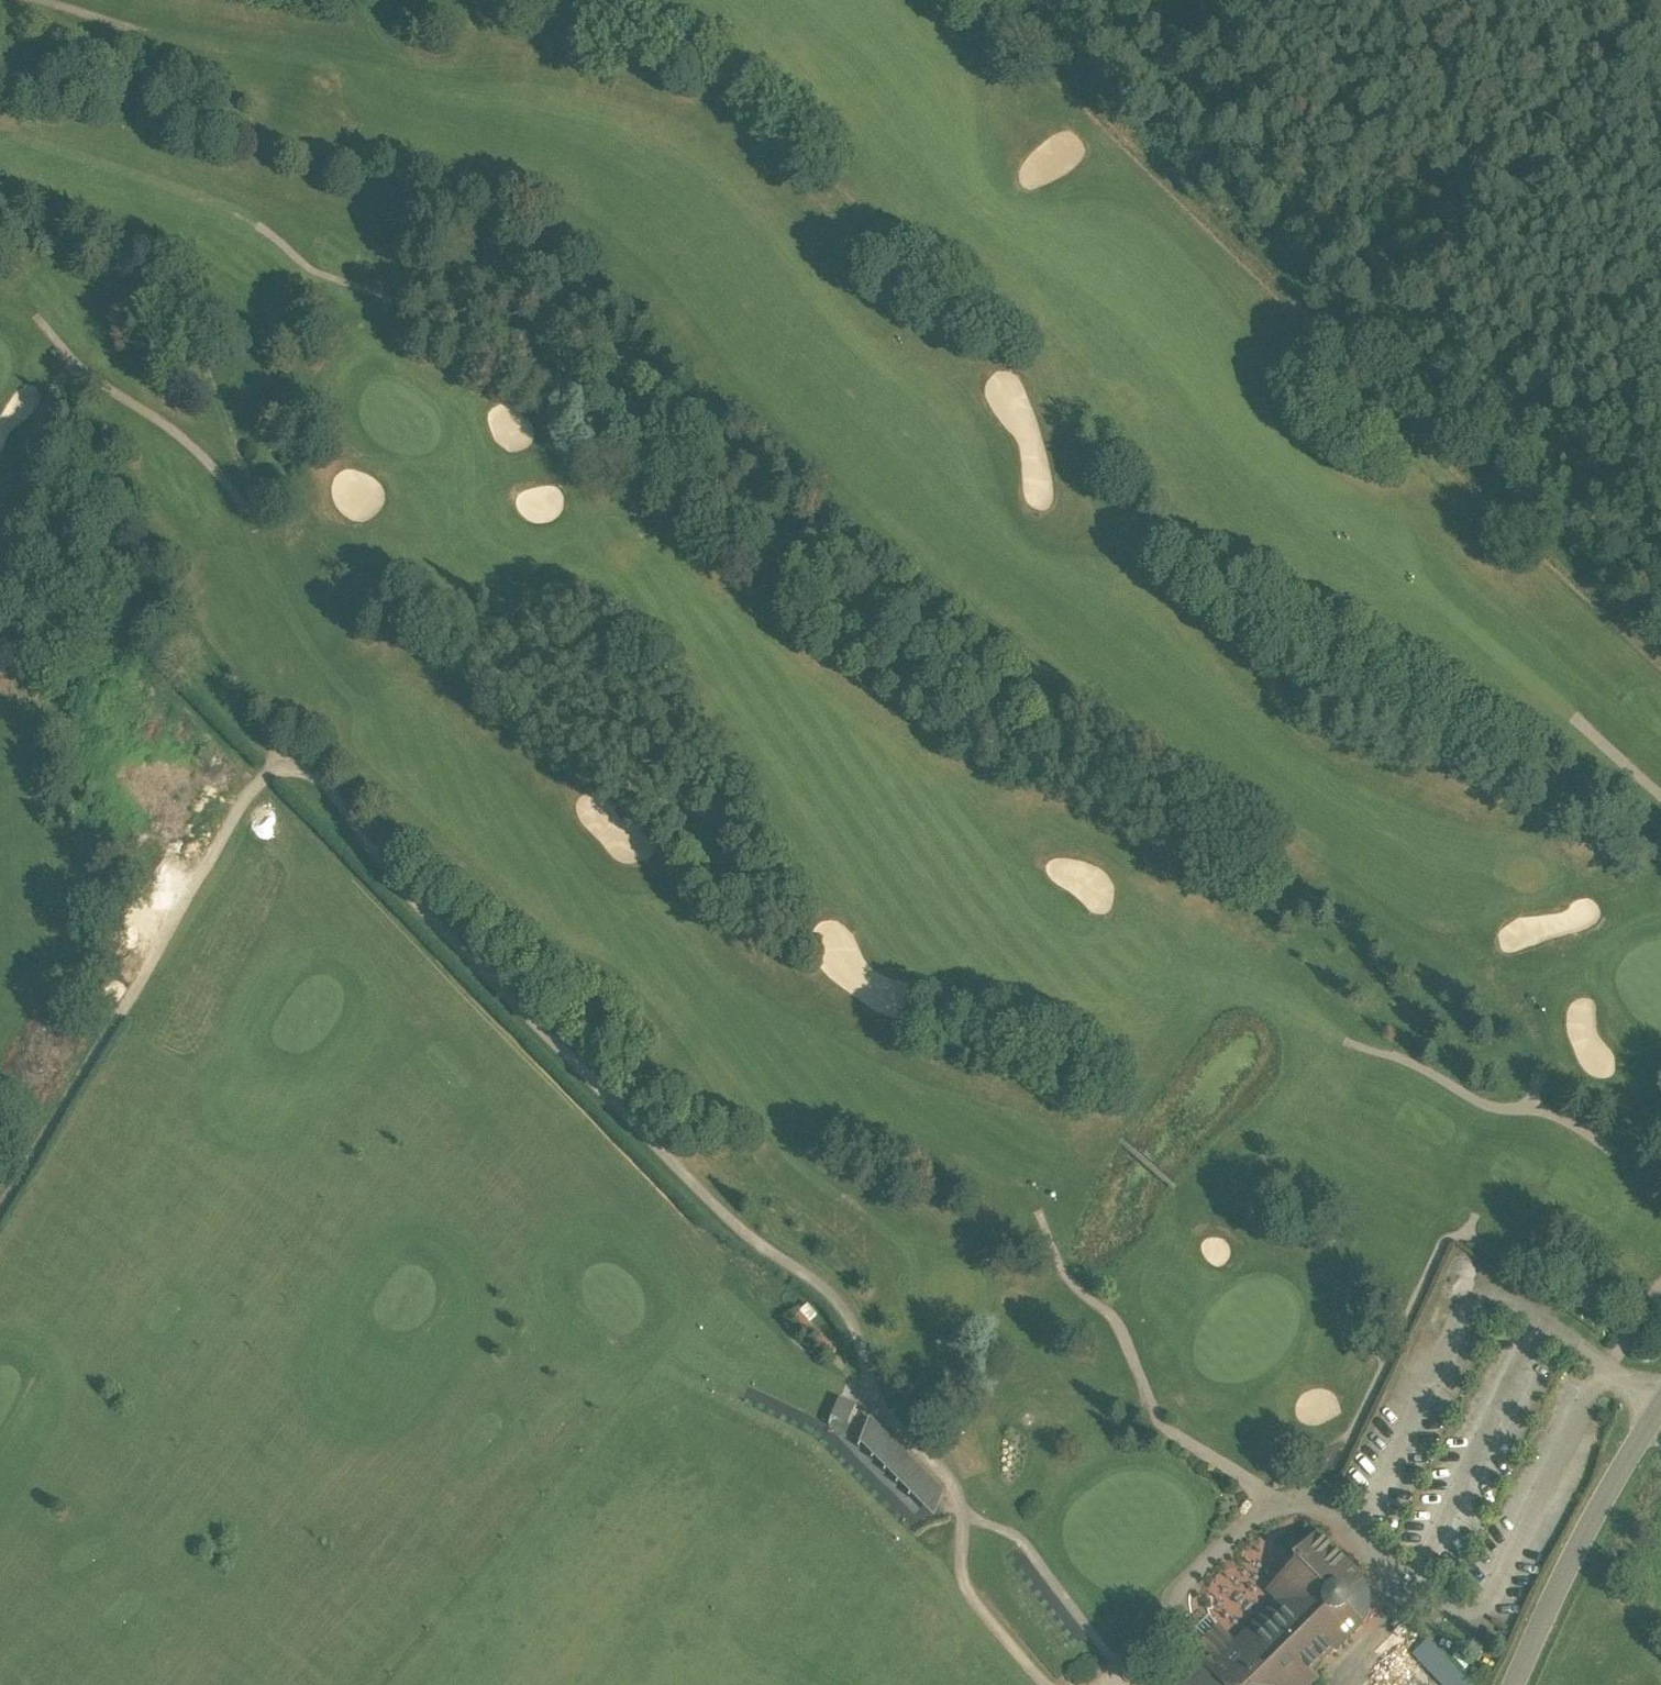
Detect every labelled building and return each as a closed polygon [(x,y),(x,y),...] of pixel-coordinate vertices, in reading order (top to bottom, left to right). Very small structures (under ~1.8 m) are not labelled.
[(860,1405),(838,1397),(830,1418),(851,1427),(860,1405)] [(950,1494),(872,1417),(862,1437),(939,1513),(950,1494)] [(1293,1560),(1297,1564),(1273,1588),(1286,1602),(1240,1647),(1231,1638),(1230,1638),(1211,1657),(1204,1664),(1197,1657),(1196,1658),(1222,1684),(1311,1684),(1317,1679),(1310,1673),(1333,1650),(1335,1651),(1361,1625),(1357,1621),(1363,1612),(1365,1603),(1363,1593),(1357,1585),(1362,1580),(1318,1536),(1293,1560)] [(1408,1619),(1374,1652),(1384,1661),(1372,1673),(1384,1684),(1394,1684),(1401,1678),(1394,1671),(1427,1640),(1408,1619)] [(1218,1626),(1199,1645),(1211,1657),(1230,1638),(1218,1626)] [(1427,1640),(1412,1655),(1441,1684),(1472,1684),(1427,1640)] [(1196,1658),(1168,1684),(1222,1684),(1196,1658)]
